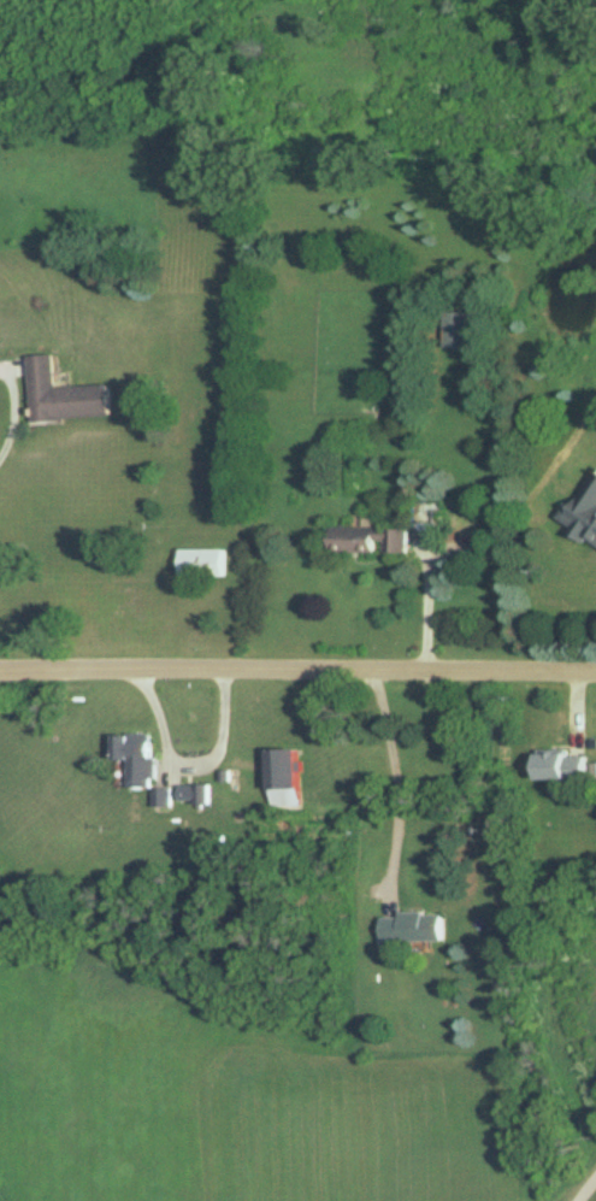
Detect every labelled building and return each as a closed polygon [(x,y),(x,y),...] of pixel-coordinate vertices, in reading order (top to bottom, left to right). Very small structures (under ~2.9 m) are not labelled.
[(473,314),(443,314),(443,350),(473,350),(473,314)] [(33,357),(35,422),(115,420),(114,387),(60,388),(59,357),(33,357)] [(591,522),(562,510),(554,529),(595,545),(595,511),(591,522)] [(410,555),(410,529),(336,528),(336,554),(410,555)] [(232,550),(182,550),(182,578),(232,578),(232,550)] [(173,808),(173,790),(158,790),(159,736),(119,735),(119,760),(133,761),(133,789),(153,789),(153,807),(173,808)] [(303,807),(303,751),(272,751),(272,807),(303,807)] [(589,753),(530,753),(530,780),(589,780),(589,753)] [(213,805),(213,785),(180,785),(180,805),(213,805)] [(448,942),(447,915),(384,916),(384,943),(448,942)]
